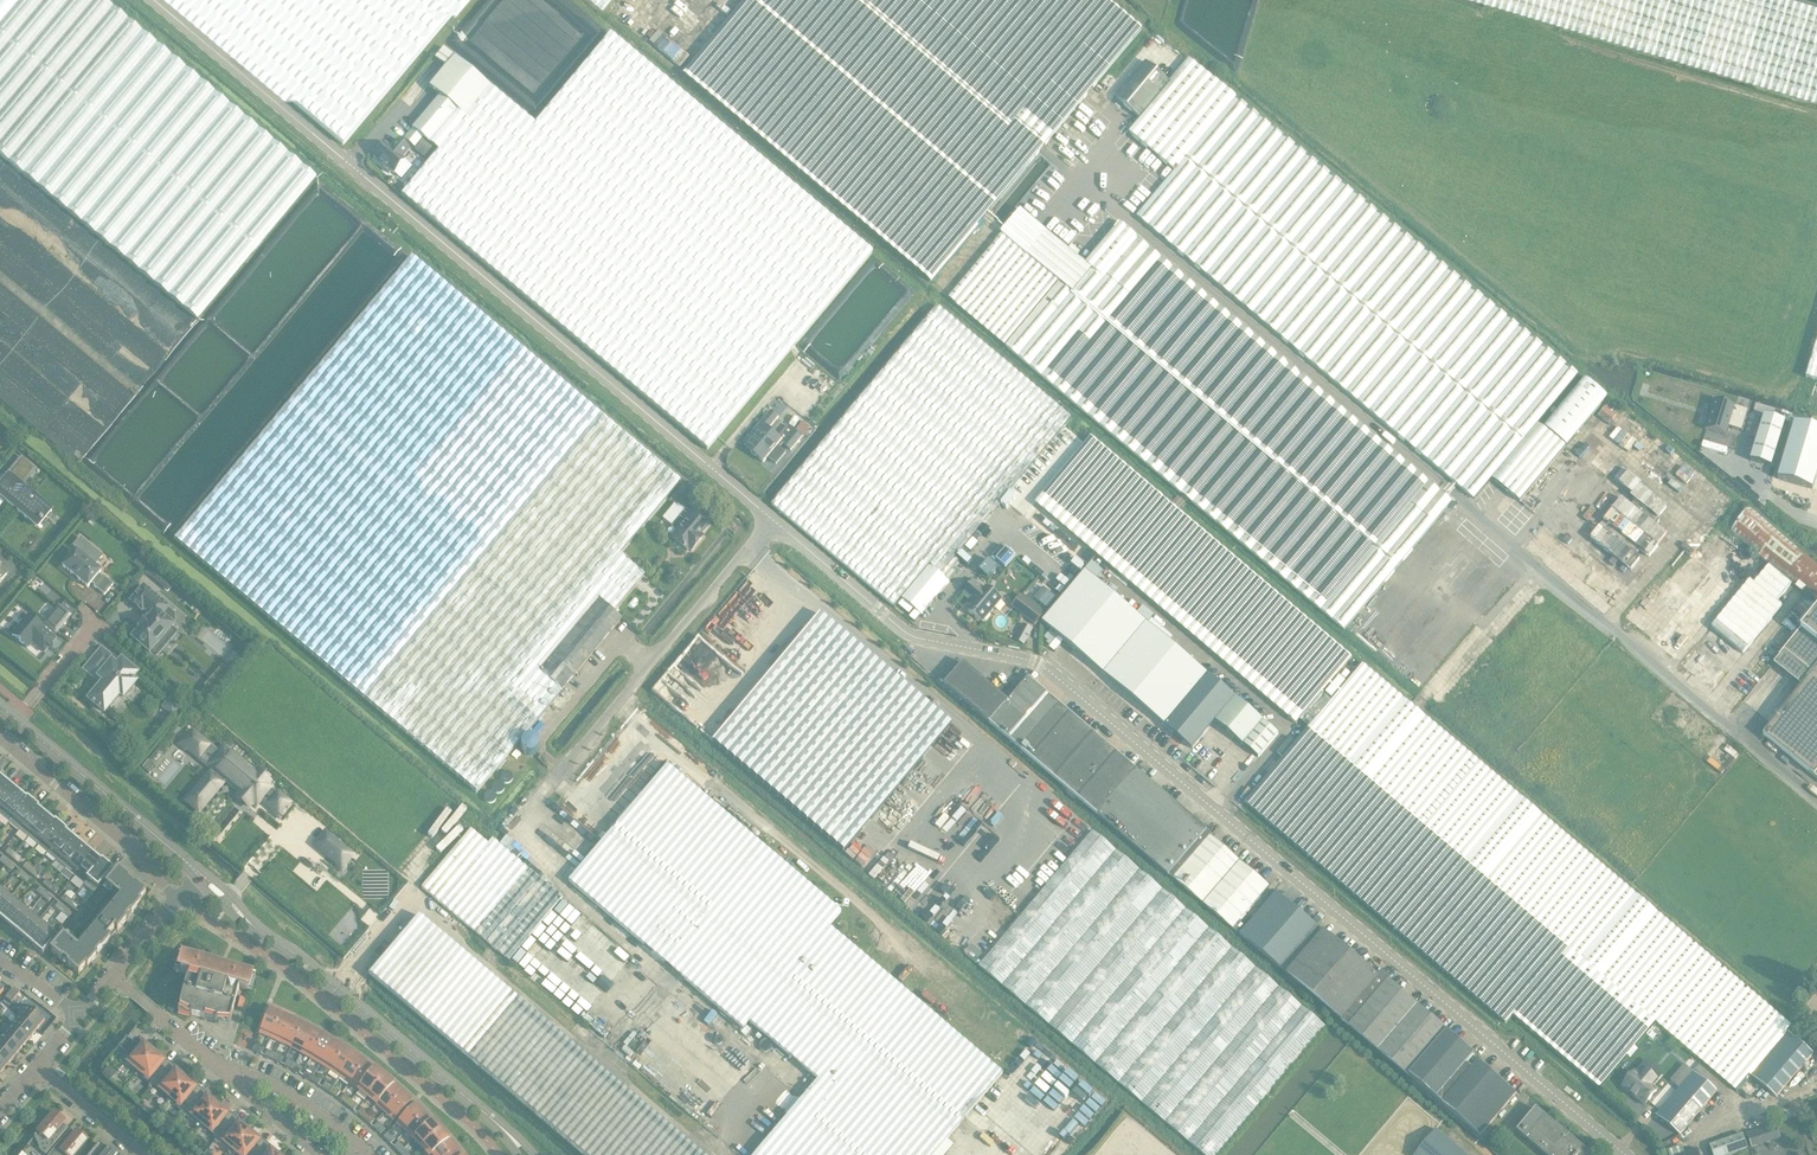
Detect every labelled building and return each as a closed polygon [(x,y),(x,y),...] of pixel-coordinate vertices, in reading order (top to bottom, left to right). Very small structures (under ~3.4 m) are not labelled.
[(197,320),(316,177),(105,0),(0,0),(0,154),(197,320)] [(286,96),(343,146),(465,0),(172,0),(286,96)] [(1007,347),(1135,455),(1345,630),(1453,501),(1243,326),(1127,229),(1120,223),(1086,264),(1021,210),(1006,229),(989,214),(1038,154),(1046,145),(1142,31),(1105,0),(744,0),(682,74),(1007,347)] [(1487,1),(1517,10),(1562,23),(1713,68),(1816,99),(1816,4),(1803,0),(1485,0),(1487,1)] [(534,124),(491,88),(465,118),(438,151),(401,195),(708,450),(872,253),(611,32),(534,124)] [(430,88),(440,96),(465,118),(491,88),(455,57),(430,88)] [(1140,120),(1129,134),(1175,172),(1137,217),(1404,442),(1463,490),(1474,499),(1491,479),(1537,424),(1578,375),(1237,98),(1189,58),(1170,82),(1140,120)] [(1115,98),(1140,120),(1170,82),(1145,62),(1115,98)] [(423,138),(438,151),(465,118),(440,96),(404,139),(415,148),(423,138)] [(431,104),(428,101),(422,108),(425,111),(431,104)] [(385,144),(374,157),(385,167),(383,169),(389,174),(391,172),(394,174),(405,161),(402,158),(409,150),(397,140),(390,148),(385,144)] [(477,794),(562,693),(539,674),(599,600),(614,613),(644,577),(620,556),(680,483),(410,257),(173,541),(477,794)] [(895,608),(903,598),(930,565),(949,581),(956,573),(953,570),(959,562),(956,559),(1054,440),(1071,419),(937,307),(828,437),(772,505),(895,608)] [(1806,377),(1816,381),(1816,341),(1806,377)] [(1545,427),(1567,446),(1607,398),(1585,379),(1545,427)] [(1715,400),(1706,430),(1726,436),(1729,428),(1742,432),(1749,411),(1715,400)] [(768,430),(778,418),(771,412),(761,424),(765,427),(760,433),(758,432),(755,436),(752,434),(746,442),(750,445),(748,447),(764,461),(781,441),(768,430)] [(1764,415),(1750,461),(1771,467),(1785,422),(1764,415)] [(783,446),(791,452),(810,428),(803,422),(783,446)] [(1565,447),(1537,424),(1491,479),(1520,502),(1565,447)] [(1300,721),(1323,693),(1354,657),(1092,436),(1035,504),(1298,723),(1300,721)] [(20,485),(34,469),(22,459),(0,486),(0,497),(26,518),(35,526),(39,521),(41,522),(43,520),(41,519),(48,510),(51,512),(51,511),(20,485)] [(688,490),(682,486),(670,500),(676,505),(688,490)] [(1010,493),(1001,505),(1007,509),(1016,498),(1010,493)] [(1770,565),(1792,583),(1815,602),(1816,599),(1816,564),(1749,508),(1730,532),(1770,565)] [(689,550),(691,552),(704,538),(701,536),(709,526),(694,513),(691,515),(685,510),(671,528),(677,533),(672,539),(676,542),(676,545),(680,549),(683,549),(687,552),(689,550)] [(988,524),(981,532),(985,535),(992,527),(988,524)] [(1059,530),(1055,534),(1066,543),(1069,539),(1059,530)] [(980,531),(970,542),(976,546),(985,535),(980,531)] [(76,551),(63,567),(87,588),(91,583),(95,586),(94,587),(104,595),(113,585),(103,576),(102,577),(99,574),(100,573),(101,572),(100,571),(93,565),(94,564),(96,565),(102,557),(81,538),(74,546),(79,551),(77,552),(76,551)] [(970,542),(966,547),(977,556),(981,551),(976,546),(970,542)] [(1002,545),(992,556),(996,560),(1006,549),(1002,545)] [(1006,549),(996,560),(1006,569),(1016,557),(1006,549)] [(962,552),(958,558),(968,567),(973,562),(962,552)] [(990,560),(979,571),(988,579),(999,568),(990,560)] [(930,565),(903,598),(922,614),(949,581),(930,565)] [(1792,583),(1770,565),(1754,584),(1750,580),(1711,628),(1712,629),(1682,666),(1713,691),(1781,607),(1776,602),(1792,583)] [(1192,749),(1215,722),(1234,699),(1235,698),(1085,571),(1042,623),(1192,749)] [(968,609),(983,622),(1002,599),(987,587),(984,590),(974,581),(964,593),(971,598),(975,601),(968,609)] [(164,616),(169,609),(143,587),(130,602),(142,612),(144,611),(151,617),(147,621),(146,619),(138,628),(140,629),(132,639),(149,654),(174,625),(164,616)] [(1043,588),(1034,598),(1048,610),(1057,599),(1043,588)] [(1026,614),(1024,616),(1035,625),(1044,614),(1021,596),(1014,605),(1026,614)] [(903,599),(898,605),(909,614),(914,608),(903,599)] [(539,674),(562,693),(622,620),(614,613),(599,600),(539,674)] [(915,610),(910,617),(915,621),(921,615),(915,610)] [(1763,735),(1816,778),(1816,610),(1779,656),(1808,680),(1763,735)] [(820,614),(711,743),(843,854),(951,725),(820,614)] [(12,635),(27,648),(32,643),(44,653),(55,639),(43,629),(44,628),(29,615),(12,635)] [(1023,624),(1015,640),(1024,645),(1033,630),(1023,624)] [(1050,630),(1044,638),(1048,641),(1047,642),(1051,646),(1058,637),(1050,630)] [(1051,646),(1049,647),(1050,648),(1055,652),(1059,646),(1063,641),(1058,637),(1051,646)] [(99,708),(98,709),(100,710),(100,709),(104,712),(119,694),(123,697),(135,682),(131,679),(136,674),(121,662),(117,667),(112,663),(114,661),(102,650),(86,669),(98,680),(100,678),(105,682),(89,700),(93,703),(93,704),(94,705),(99,708)] [(990,722),(1009,700),(965,664),(947,685),(990,722)] [(1302,735),(1651,1028),(1656,1023),(1736,1091),(1750,1075),(1751,1076),(1788,1033),(1786,1031),(1791,1026),(1491,772),(1363,664),(1332,700),(1331,700),(1308,727),(1307,728),(1302,735)] [(991,723),(1022,749),(1060,703),(1029,676),(991,723)] [(1300,721),(1308,727),(1331,700),(1323,693),(1300,721)] [(1277,736),(1234,699),(1215,722),(1258,758),(1277,736)] [(1137,769),(1060,703),(1022,749),(1099,815),(1137,769)] [(214,768),(192,795),(204,805),(226,779),(241,791),(236,797),(249,807),(253,802),(257,805),(262,799),(280,814),(290,803),(277,792),(276,794),(270,789),(271,789),(267,786),(269,783),(257,772),(254,775),(240,763),(241,761),(229,751),(227,752),(224,749),(219,754),(192,731),(181,744),(192,753),(194,750),(202,756),(203,756),(212,763),(210,765),(214,768)] [(1651,1028),(1302,735),(1297,742),(1245,803),(1506,1024),(1513,1016),(1600,1089),(1651,1028)] [(517,751),(512,757),(517,761),(521,755),(517,751)] [(1003,1074),(829,927),(841,913),(667,766),(569,882),(743,1029),(749,1022),(818,1080),(755,1154),(934,1154),(1003,1074)] [(1137,769),(1099,815),(1169,875),(1172,872),(1176,875),(1210,835),(1206,831),(1208,829),(1137,769)] [(8,786),(0,779),(0,796),(8,786)] [(0,796),(0,815),(18,794),(8,786),(0,796)] [(0,815),(9,823),(28,800),(27,800),(26,801),(18,794),(0,815)] [(28,800),(9,823),(19,831),(37,808),(28,800)] [(37,808),(19,831),(28,838),(46,817),(37,810),(38,809),(37,808)] [(46,817),(28,838),(37,846),(56,824),(55,823),(54,824),(46,817)] [(56,824),(37,846),(47,853),(48,851),(65,831),(56,824)] [(469,829),(421,887),(422,888),(435,898),(473,931),(474,931),(491,946),(579,1020),(632,956),(492,838),(487,844),(469,829)] [(65,831),(48,851),(47,853),(56,861),(73,840),(65,833),(66,832),(65,831)] [(1326,1027),(1140,871),(1094,832),(1082,846),(980,967),(1204,1154),(1217,1154),(1326,1027)] [(315,845),(342,868),(352,856),(325,833),(315,845)] [(1210,835),(1176,875),(1174,878),(1233,928),(1269,885),(1210,835)] [(73,840),(56,861),(66,869),(83,848),(73,840)] [(79,872),(92,856),(83,848),(66,869),(75,877),(79,872)] [(6,853),(12,858),(15,854),(9,849),(6,853)] [(21,859),(15,854),(12,858),(18,863),(21,859)] [(92,856),(79,872),(75,877),(84,885),(102,862),(101,863),(92,856)] [(5,866),(9,862),(3,857),(0,860),(0,862),(5,866)] [(15,867),(9,862),(5,866),(11,871),(15,867)] [(102,862),(84,885),(94,893),(112,871),(102,862)] [(23,867),(30,873),(33,869),(26,863),(23,867)] [(39,874),(33,869),(30,873),(36,878),(39,874)] [(78,949),(63,937),(51,952),(78,975),(85,966),(87,967),(110,940),(107,938),(114,929),(117,931),(140,904),(138,903),(145,894),(135,885),(134,886),(129,881),(129,880),(118,871),(106,886),(120,898),(78,949)] [(18,877),(24,882),(27,877),(21,872),(18,877)] [(33,882),(27,877),(24,882),(30,887),(33,882)] [(43,884),(49,889),(53,885),(47,880),(43,884)] [(59,890),(53,885),(49,889),(55,894),(59,890)] [(36,892),(42,897),(46,893),(40,888),(36,892)] [(10,898),(1,890),(0,891),(0,910),(10,898)] [(102,890),(93,902),(97,905),(106,893),(102,890)] [(1280,967),(1316,925),(1276,891),(1240,934),(1280,967)] [(52,898),(46,893),(42,897),(48,902),(52,898)] [(62,900),(68,904),(71,900),(65,895),(62,900)] [(19,906),(10,898),(0,910),(0,917),(6,922),(19,906)] [(78,906),(71,900),(68,904),(75,910),(78,906)] [(55,907),(61,913),(65,908),(59,903),(55,907)] [(15,930),(29,913),(19,906),(6,922),(15,930)] [(72,914),(65,908),(61,913),(68,918),(72,914)] [(24,937),(38,921),(29,913),(15,930),(24,937)] [(423,920),(419,916),(370,975),(374,979),(425,1021),(438,1032),(585,1154),(702,1154),(423,920)] [(33,946),(47,929),(38,921),(24,937),(33,945),(32,946),(33,946)] [(76,921),(67,933),(71,936),(80,925),(76,921)] [(1409,1075),(1446,1030),(1432,1018),(1433,1017),(1425,1010),(1422,1013),(1316,925),(1280,967),(1409,1075)] [(47,929),(33,946),(43,954),(57,937),(47,929)] [(255,978),(215,968),(206,965),(178,958),(178,959),(181,960),(180,973),(188,975),(179,1008),(180,1008),(191,1013),(190,1016),(216,1023),(217,1020),(229,1021),(230,1021),(239,989),(246,991),(247,990),(252,979),(255,980),(255,978)] [(13,988),(5,998),(11,1003),(19,993),(13,988)] [(25,1005),(17,1014),(36,1031),(44,1021),(25,1005)] [(271,1037),(282,1012),(270,1007),(260,1032),(271,1037)] [(281,1042),(293,1017),(282,1012),(271,1037),(281,1042)] [(36,1031),(17,1014),(16,1014),(20,1017),(12,1026),(29,1040),(36,1031)] [(291,1047),(304,1023),(293,1017),(281,1042),(291,1047)] [(301,1052),(314,1028),(304,1023),(291,1047),(301,1052)] [(29,1040),(12,1026),(5,1035),(21,1049),(29,1040)] [(311,1058),(325,1034),(314,1028),(301,1052),(311,1058)] [(1446,1030),(1409,1075),(1481,1136),(1517,1093),(1473,1056),(1475,1054),(1446,1030)] [(1813,1055),(1788,1033),(1751,1076),(1776,1098),(1813,1055)] [(321,1064),(335,1040),(325,1034),(311,1058),(321,1064)] [(5,1035),(0,1041),(0,1047),(13,1058),(21,1049),(5,1035)] [(126,1038),(119,1047),(126,1053),(120,1060),(123,1062),(124,1060),(131,1065),(136,1069),(134,1071),(136,1073),(155,1051),(148,1045),(147,1047),(137,1039),(133,1044),(126,1038)] [(331,1070),(346,1047),(335,1040),(321,1064),(331,1070)] [(261,1055),(264,1048),(255,1044),(252,1051),(261,1055)] [(0,1047),(0,1063),(6,1068),(13,1058),(0,1047)] [(346,1047),(331,1070),(340,1076),(356,1054),(346,1047)] [(272,1060),(275,1054),(268,1050),(265,1056),(272,1060)] [(136,1073),(134,1075),(136,1077),(138,1075),(145,1081),(150,1085),(148,1087),(150,1089),(152,1086),(169,1066),(163,1060),(160,1058),(162,1056),(155,1051),(136,1073)] [(275,1054),(272,1060),(280,1064),(283,1058),(275,1054)] [(350,1083),(366,1061),(356,1054),(340,1076),(350,1083)] [(292,1070),(295,1064),(287,1060),(284,1066),(292,1070)] [(359,1090),(375,1068),(366,1061),(350,1083),(359,1090)] [(295,1064),(292,1070),(299,1074),(303,1068),(295,1064)] [(169,1066),(152,1086),(154,1088),(156,1086),(164,1092),(168,1096),(166,1098),(168,1100),(187,1077),(180,1072),(180,1071),(178,1073),(169,1066)] [(368,1097),(385,1075),(375,1068),(359,1090),(368,1097)] [(310,1081),(314,1075),(307,1070),(303,1076),(310,1081)] [(1679,1135),(1717,1091),(1694,1071),(1656,1115),(1679,1135)] [(1635,1072),(1623,1087),(1644,1105),(1657,1090),(1635,1072)] [(314,1075),(310,1081),(318,1085),(322,1079),(314,1075)] [(376,1104),(394,1083),(385,1075),(368,1097),(376,1104)] [(168,1100),(166,1102),(168,1104),(170,1101),(178,1108),(182,1111),(180,1113),(182,1115),(201,1092),(195,1087),(192,1084),(193,1083),(187,1077),(168,1100)] [(329,1093),(333,1087),(326,1082),(322,1088),(329,1093)] [(385,1111),(403,1091),(394,1083),(376,1104),(385,1111)] [(333,1087),(329,1093),(336,1098),(340,1092),(333,1087)] [(403,1091),(385,1111),(394,1120),(413,1100),(403,1091)] [(201,1092),(182,1115),(184,1117),(186,1115),(197,1124),(196,1126),(198,1128),(200,1126),(218,1104),(212,1098),(210,1100),(201,1092)] [(346,1105),(351,1100),(344,1095),(339,1100),(346,1105)] [(1019,1098),(988,1134),(1006,1150),(1037,1114),(1019,1098)] [(351,1100),(346,1105),(353,1111),(358,1105),(351,1100)] [(406,1131),(425,1112),(416,1103),(397,1123),(406,1131)] [(218,1104),(200,1126),(202,1128),(204,1126),(215,1135),(213,1137),(215,1139),(233,1118),(224,1111),(225,1109),(218,1104)] [(1801,1114),(1798,1105),(1777,1112),(1780,1122),(1801,1114)] [(363,1119),(368,1114),(361,1108),(357,1114),(363,1119)] [(1544,1115),(1537,1108),(1518,1131),(1546,1154),(1588,1154),(1590,1153),(1544,1115)] [(425,1112),(406,1131),(414,1139),(434,1121),(425,1112)] [(68,1128),(59,1121),(61,1119),(54,1113),(34,1137),(35,1137),(40,1148),(39,1150),(45,1154),(68,1128)] [(368,1114),(363,1119),(370,1125),(375,1120),(368,1114)] [(215,1139),(213,1141),(216,1143),(218,1141),(229,1151),(227,1153),(229,1154),(231,1152),(250,1130),(243,1124),(242,1126),(233,1118),(215,1139)] [(434,1121),(414,1139),(422,1148),(442,1130),(434,1121)] [(380,1134),(385,1129),(378,1123),(373,1128),(380,1134)] [(1776,1124),(1762,1128),(1767,1143),(1781,1139),(1776,1124)] [(1436,1129),(1415,1154),(1467,1154),(1436,1129)] [(87,1140),(80,1134),(78,1137),(70,1130),(48,1154),(75,1154),(87,1140)] [(231,1152),(233,1154),(235,1152),(239,1154),(256,1154),(264,1145),(255,1137),(257,1136),(250,1130),(231,1152)] [(422,1148),(428,1154),(431,1154),(450,1139),(442,1130),(422,1148)] [(390,1144),(395,1139),(388,1132),(383,1137),(390,1144)] [(1743,1135),(1710,1147),(1712,1154),(1733,1154),(1748,1149),(1743,1135)] [(431,1154),(449,1154),(458,1148),(450,1139),(431,1154)] [(399,1153),(404,1148),(398,1142),(393,1147),(399,1153)] [(99,1144),(98,1145),(99,1145),(90,1154),(112,1154),(99,1144)] [(256,1154),(280,1154),(275,1151),(273,1152),(264,1145),(256,1154)] [(1666,1150),(1668,1154),(1682,1154),(1684,1154),(1681,1145),(1666,1150)]
